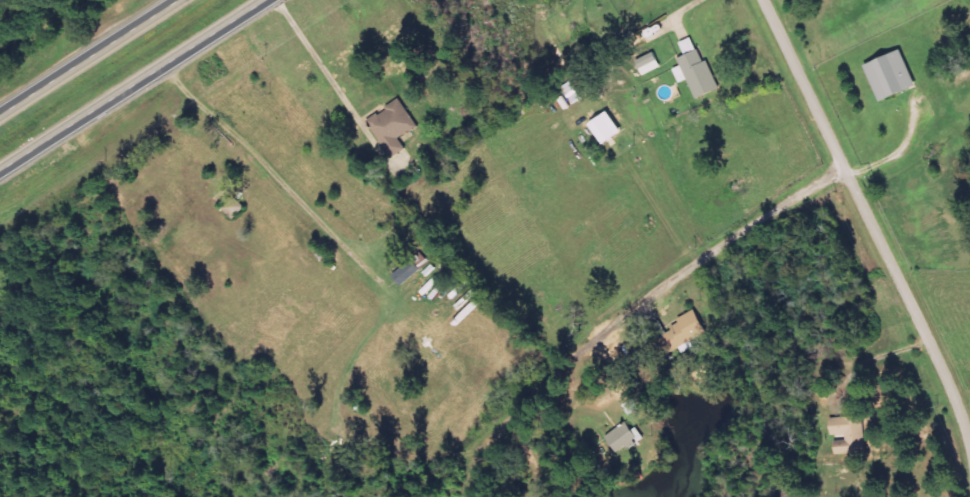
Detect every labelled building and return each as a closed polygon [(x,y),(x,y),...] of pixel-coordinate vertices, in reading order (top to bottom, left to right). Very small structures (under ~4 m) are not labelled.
[(719,90),(708,60),(702,62),(693,40),(680,45),(684,56),(678,59),(680,67),(673,69),(678,82),(687,79),(695,99),(719,90)] [(863,65),(879,102),(916,86),(900,50),(863,65)] [(641,76),(660,68),(654,53),(635,60),(641,76)] [(405,150),(398,139),(417,127),(400,100),(368,120),(391,158),(405,150)] [(602,145),(621,132),(607,111),(588,124),(602,145)] [(399,285),(429,262),(421,253),(392,275),(399,285)] [(706,335),(695,311),(676,319),(680,327),(654,339),(662,356),(706,335)] [(829,419),(830,436),(844,435),(845,441),(834,442),(835,455),(844,454),(844,450),(864,448),(861,416),(829,419)] [(637,428),(630,431),(627,424),(605,434),(615,455),(643,441),(637,428)]
